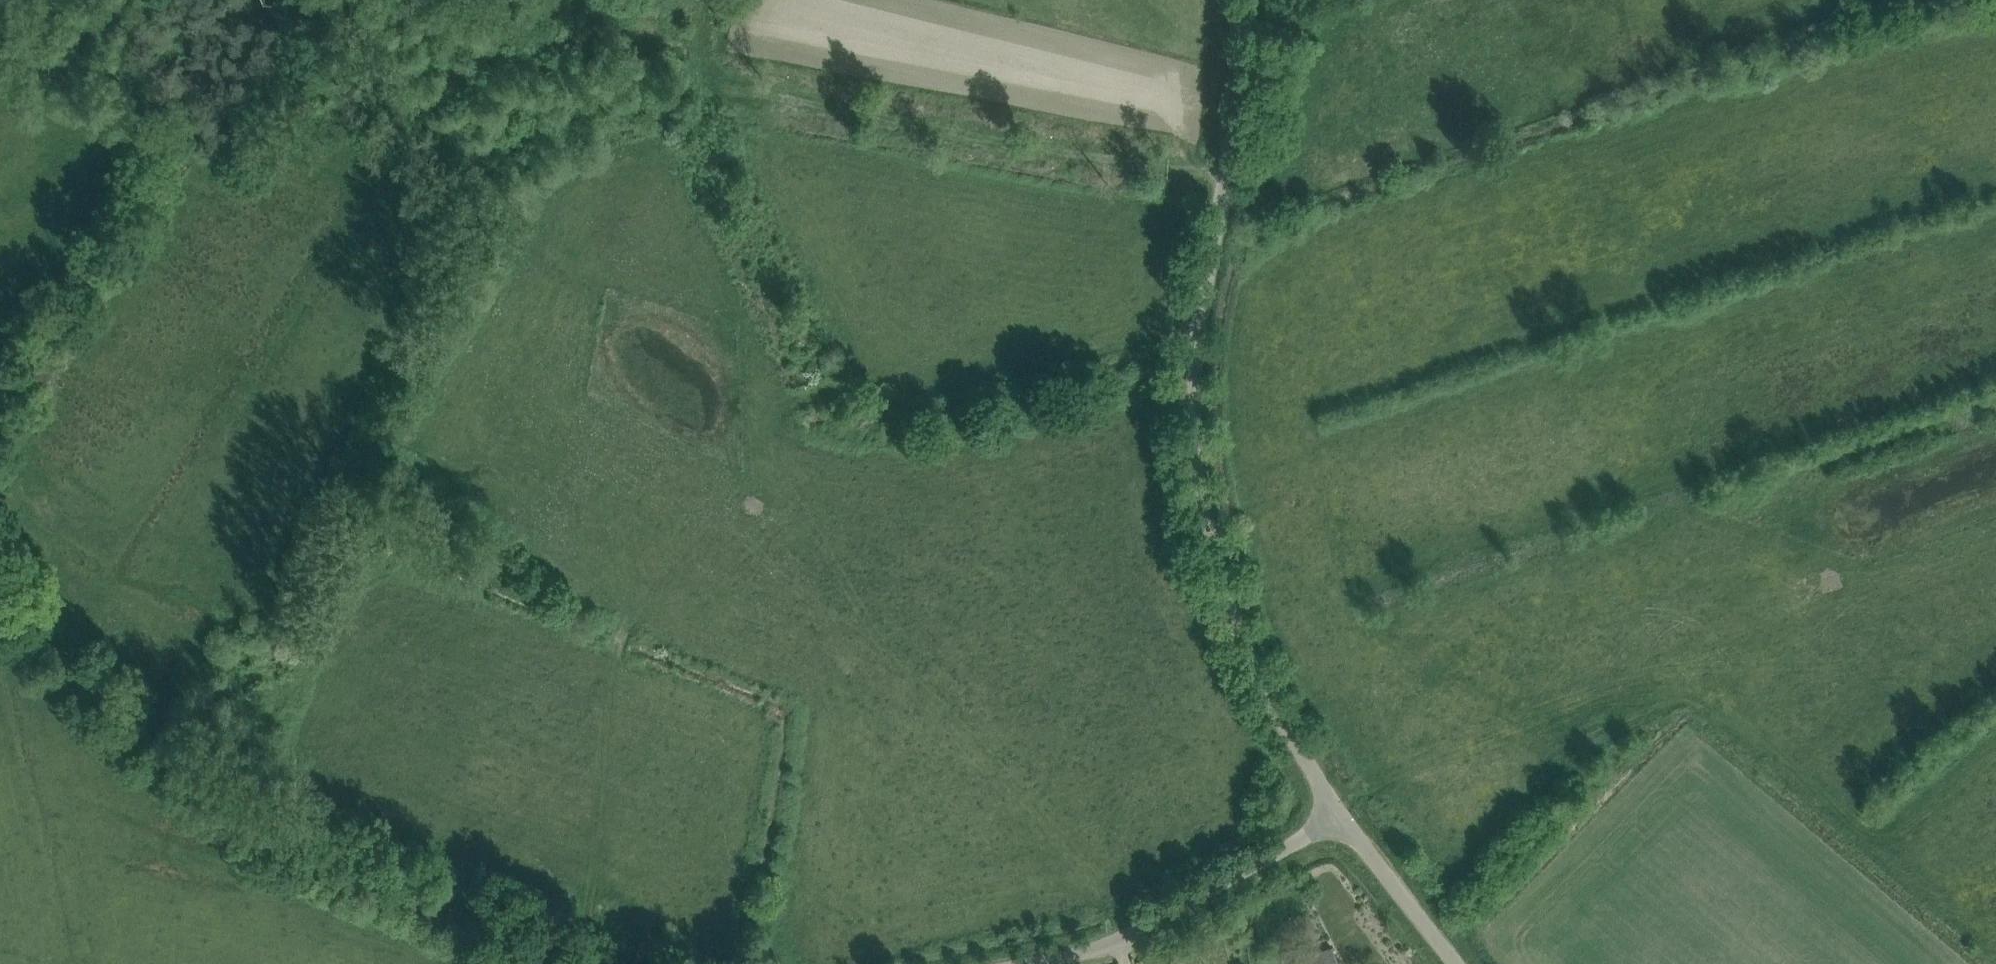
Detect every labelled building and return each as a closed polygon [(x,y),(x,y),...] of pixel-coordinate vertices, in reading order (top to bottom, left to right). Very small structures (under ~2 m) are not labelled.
[(1333,947),(1315,954),(1310,943),(1291,950),(1295,961),(1288,963),(1339,963),(1333,947)]
